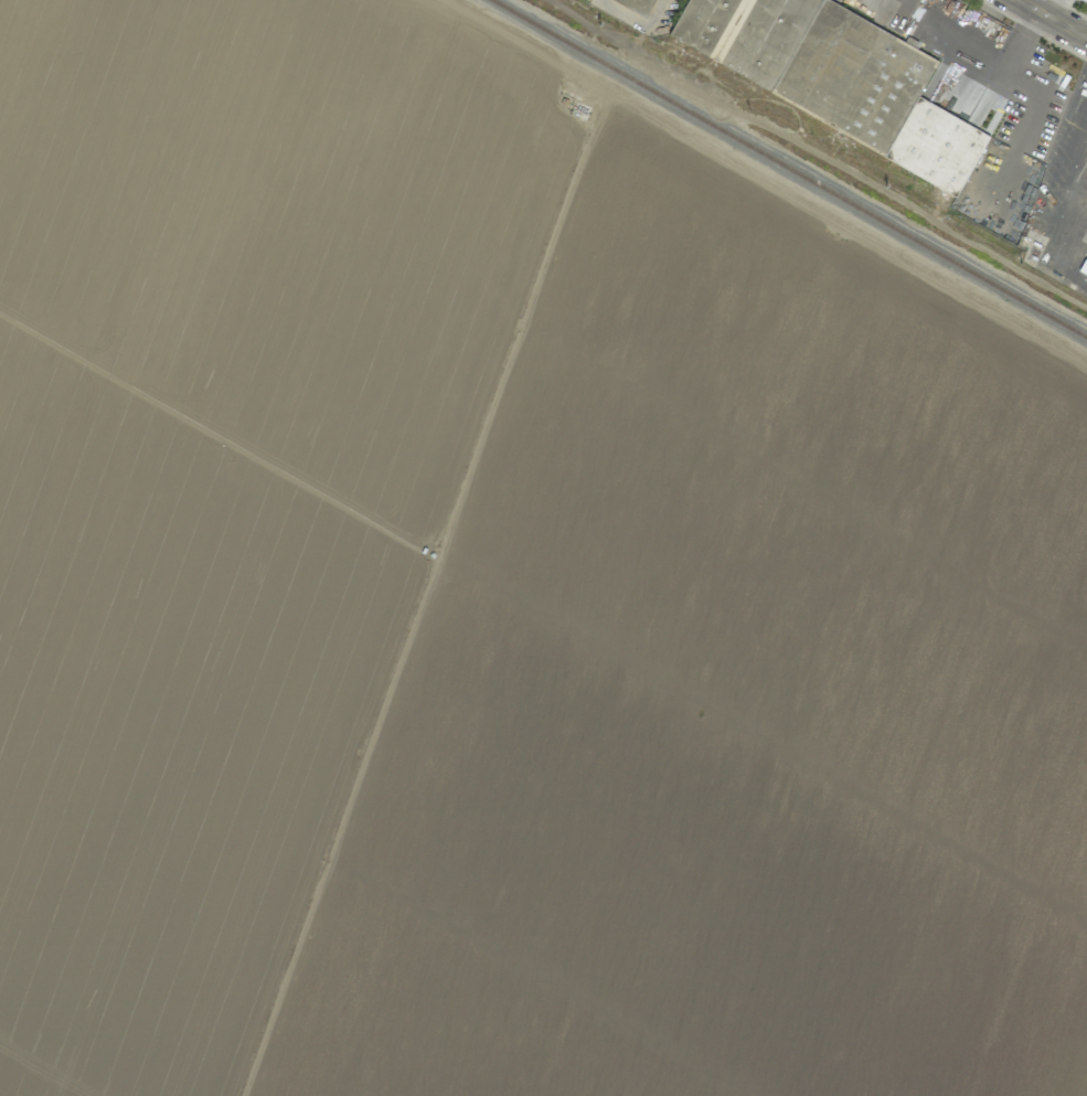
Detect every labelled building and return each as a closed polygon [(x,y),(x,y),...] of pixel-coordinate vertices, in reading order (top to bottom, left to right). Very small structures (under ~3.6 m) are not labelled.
[(649,18),(657,0),(613,0),(649,18)] [(919,98),(940,54),(828,0),(687,0),(666,44),(962,188),(989,132),(919,98)] [(1084,258),(1078,271),(1086,275),(1086,259),(1084,258)]
